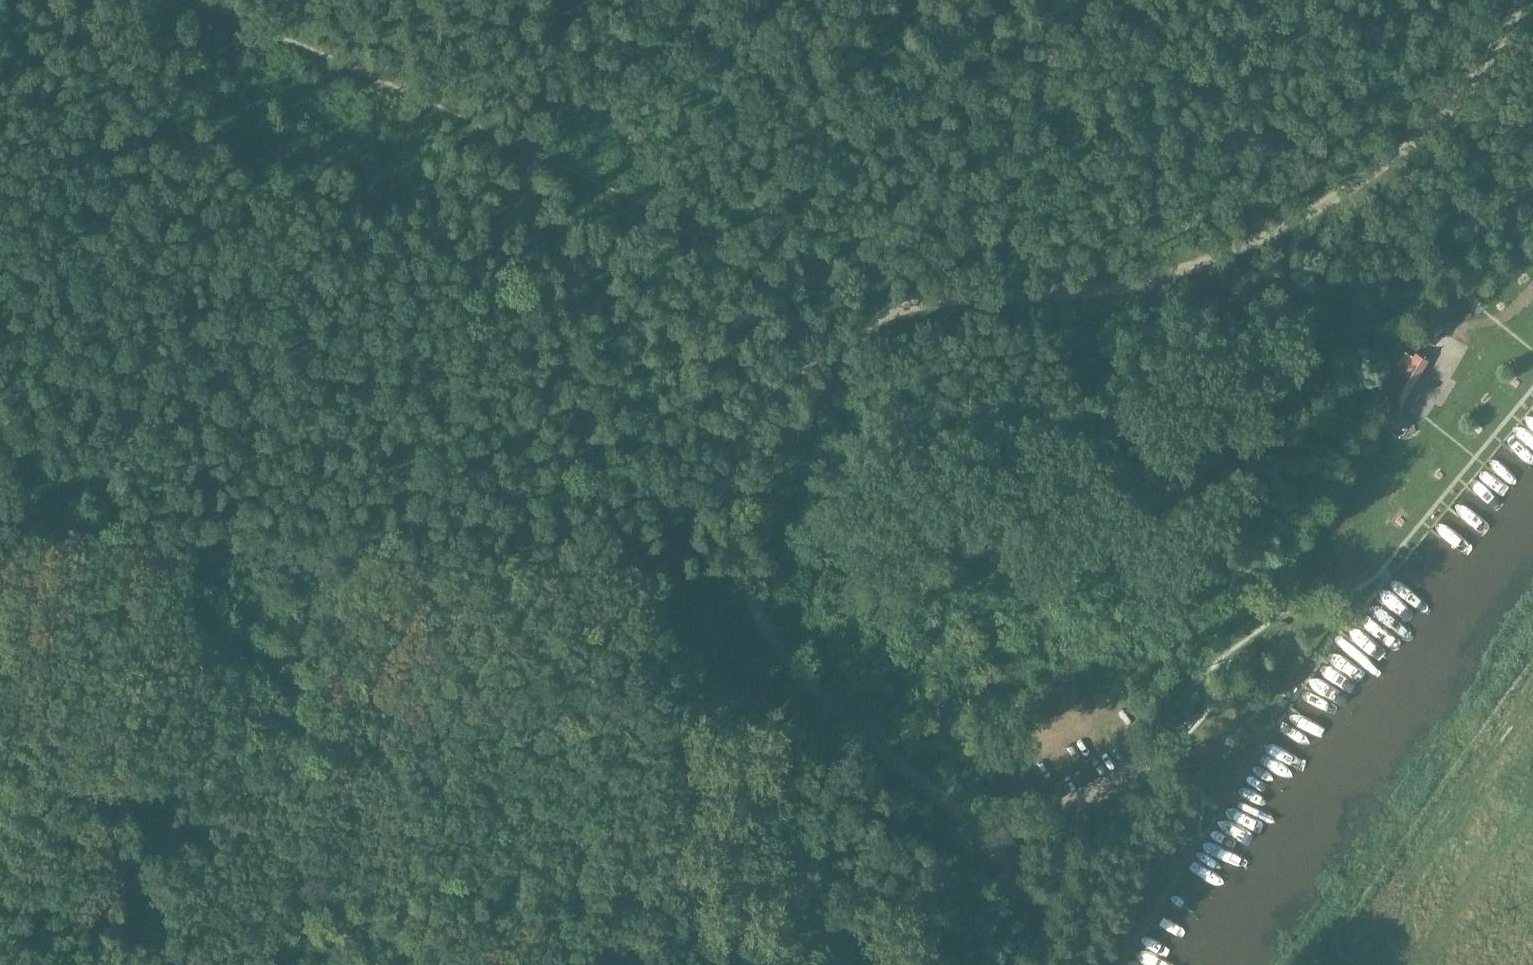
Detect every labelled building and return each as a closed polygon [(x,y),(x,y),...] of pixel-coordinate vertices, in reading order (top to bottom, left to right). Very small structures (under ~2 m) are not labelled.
[(1471,299),(1475,305),(1482,300),(1478,294),(1471,299)] [(1401,401),(1426,359),(1418,354),(1393,396),(1401,401)] [(1180,711),(1160,734),(1170,743),(1190,720),(1180,711)]
